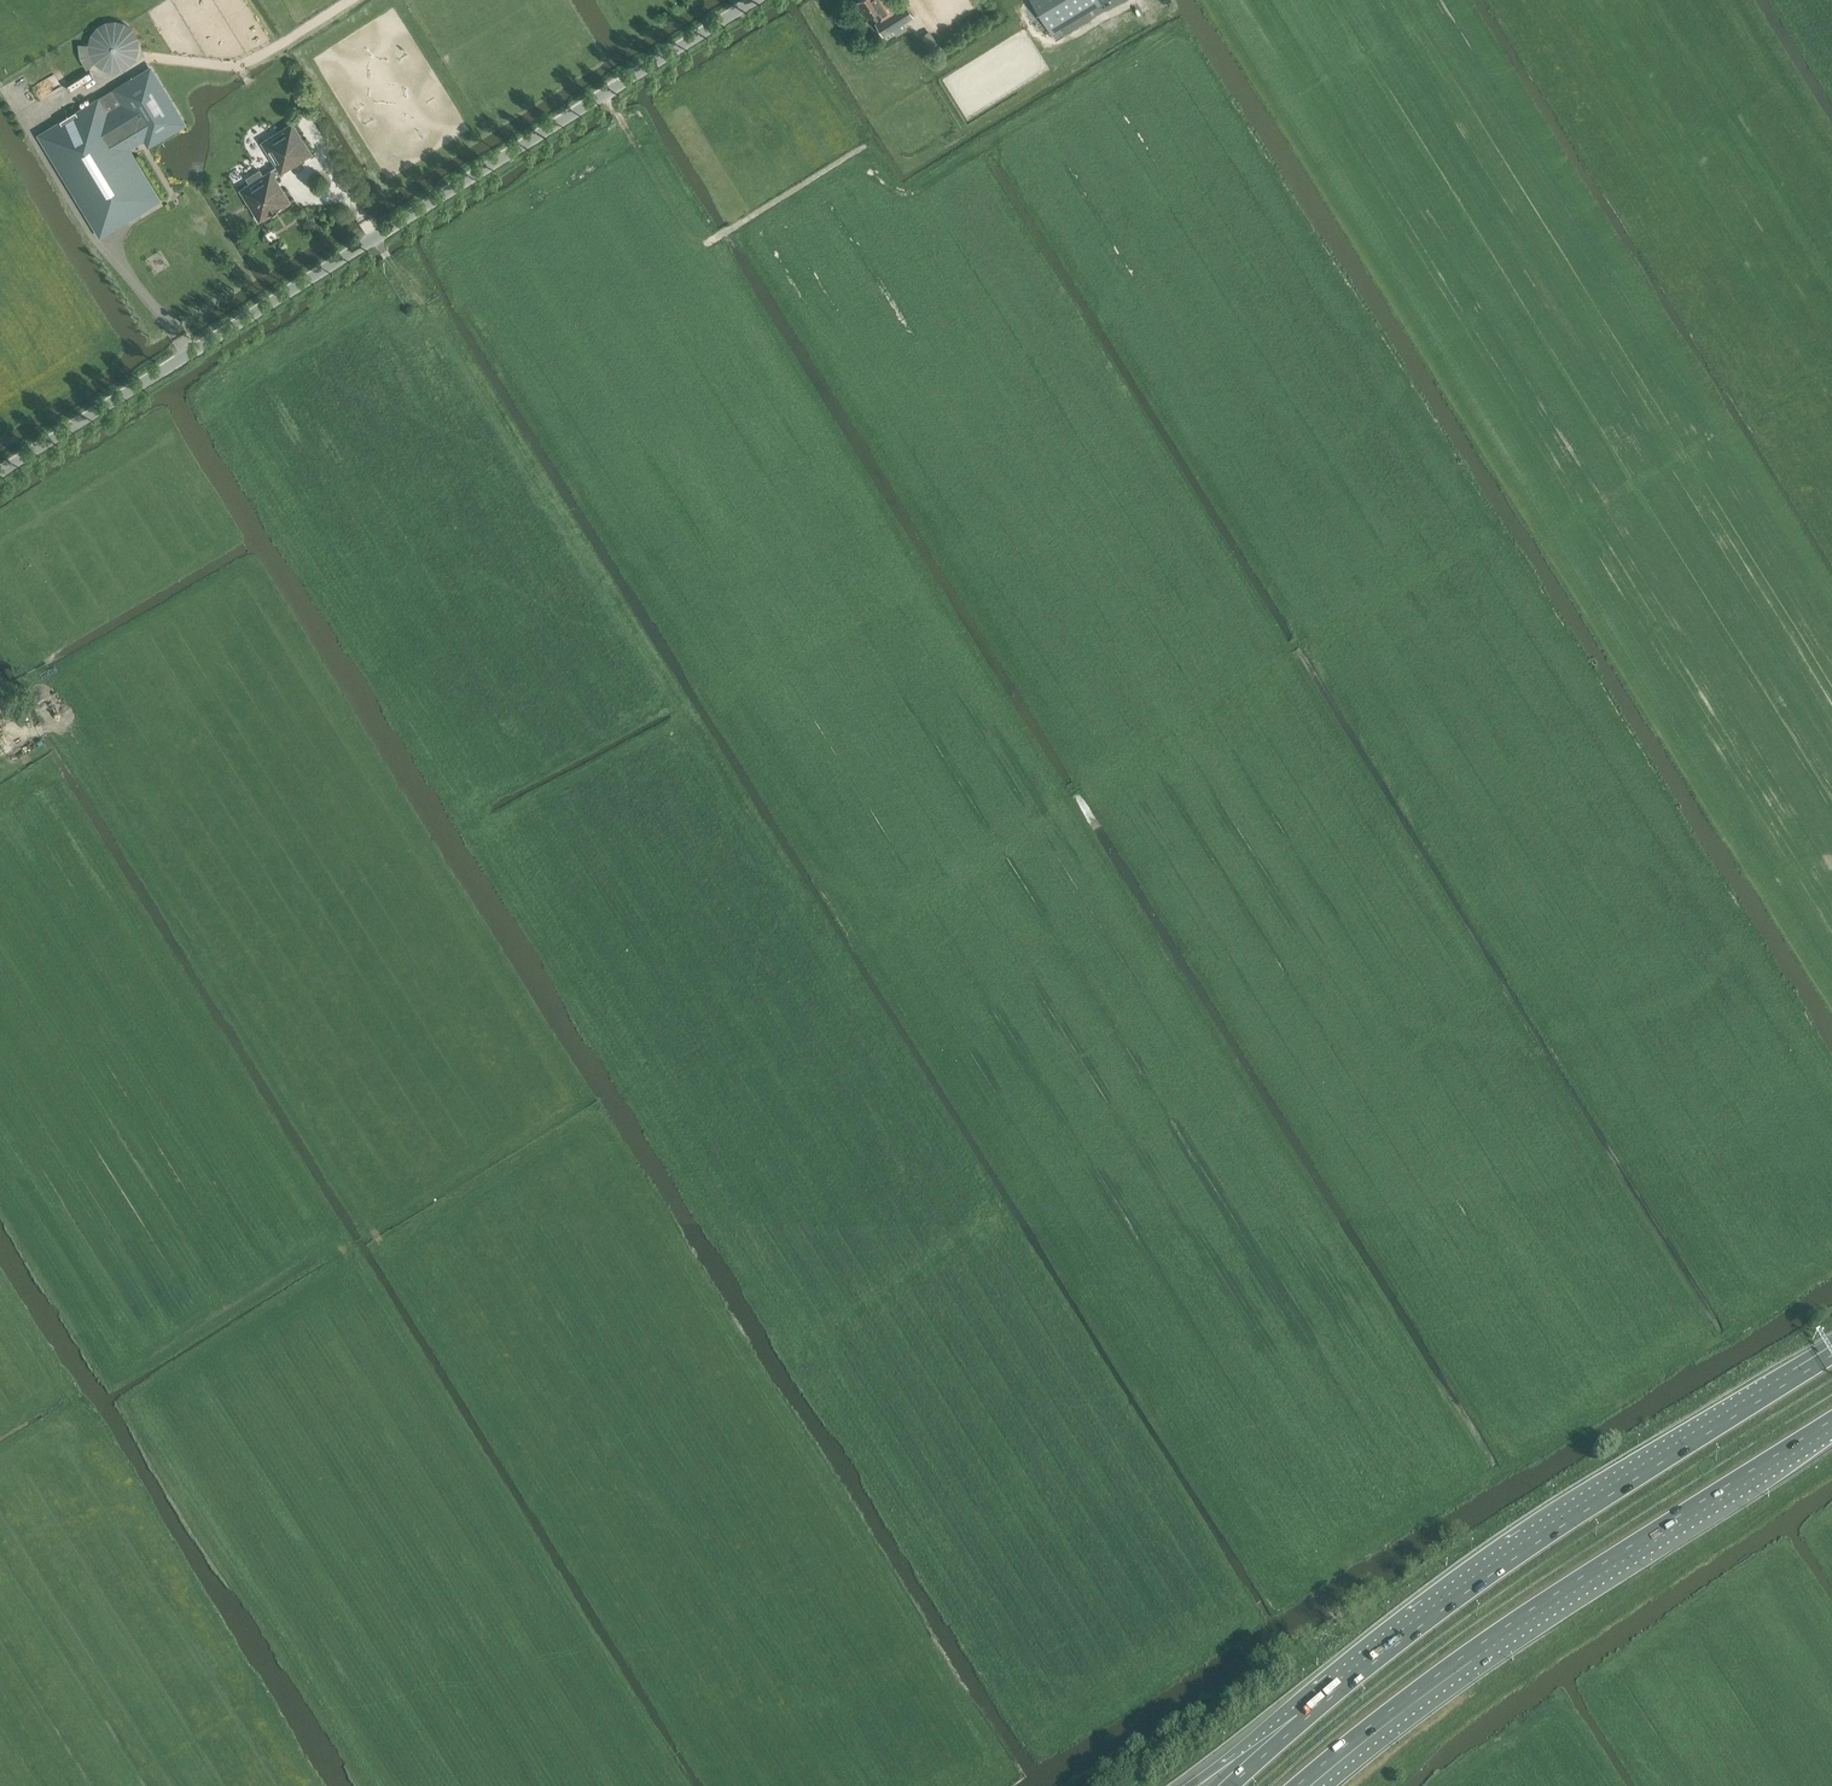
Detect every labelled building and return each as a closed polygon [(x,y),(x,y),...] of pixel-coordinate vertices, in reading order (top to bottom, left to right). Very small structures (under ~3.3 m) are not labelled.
[(857,0),(868,17),(872,15),(877,21),(875,22),(884,35),(914,16),(906,3),(887,15),(881,6),(888,2),(887,0),(858,0),(857,0)] [(1051,33),(1106,0),(1031,0),(1051,33)] [(90,33),(87,43),(89,53),(94,62),(102,68),(112,70),(122,69),(131,63),(137,55),(140,45),(138,35),(133,26),(129,24),(125,20),(115,18),(104,19),(96,25),(95,26),(90,33)] [(921,36),(929,48),(936,43),(929,31),(921,36)] [(145,70),(38,135),(100,237),(161,200),(127,143),(147,131),(150,136),(176,120),(145,70)] [(247,178),(251,183),(241,190),(260,221),(291,201),(276,177),(313,154),(293,123),(262,142),(278,167),(264,175),(260,169),(247,178)] [(239,164),(229,172),(237,180),(246,173),(239,164)]
